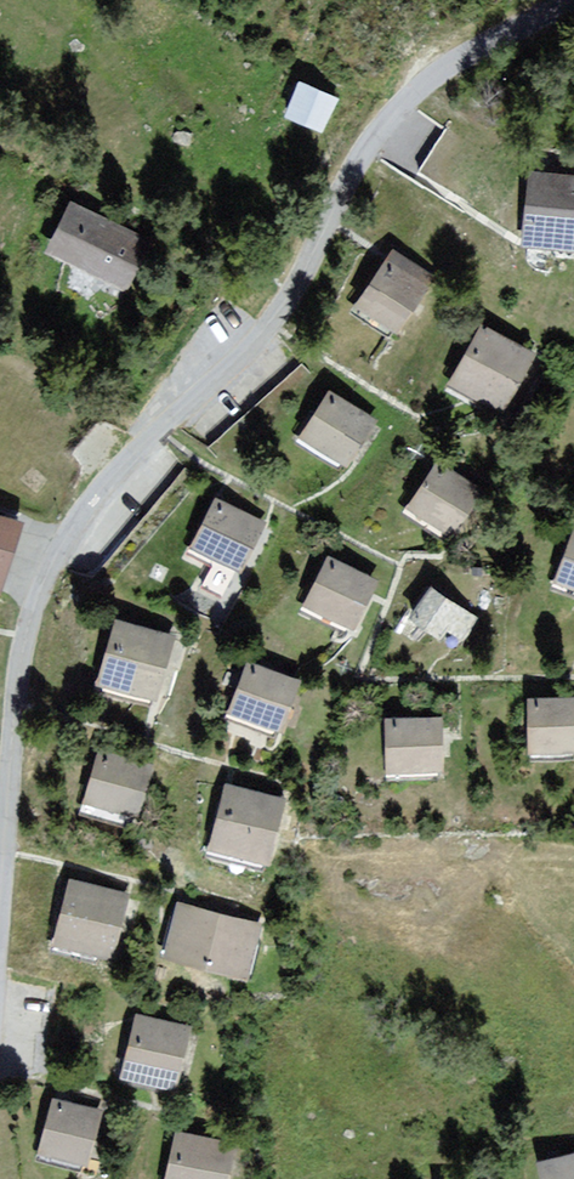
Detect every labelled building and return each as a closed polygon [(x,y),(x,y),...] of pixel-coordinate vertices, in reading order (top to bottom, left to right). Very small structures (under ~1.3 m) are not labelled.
[(334,99),(291,80),(275,118),(318,137),(334,99)] [(520,177),(517,252),(573,255),(573,180),(520,177)] [(148,240),(66,202),(42,253),(124,292),(148,240)] [(425,292),(378,264),(349,312),(397,340),(425,292)] [(530,351),(477,329),(452,389),(504,411),(530,351)] [(375,420),(320,395),(300,440),(355,465),(375,420)] [(482,494),(428,463),(400,512),(454,543),(482,494)] [(264,527),(206,502),(186,549),(244,573),(264,527)] [(0,520),(0,554),(8,522),(0,520)] [(565,531),(548,585),(573,593),(573,534),(565,531)] [(371,583),(316,561),(296,611),(350,633),(371,583)] [(454,611),(421,590),(401,620),(434,642),(454,611)] [(169,639),(107,623),(90,687),(152,703),(169,639)] [(291,684),(233,665),(216,718),(274,736),(291,684)] [(569,701),(516,703),(517,755),(571,753),(569,701)] [(433,717),(374,720),(376,774),(436,772),(433,717)] [(145,768),(85,752),(71,804),(130,820),(145,768)] [(271,804),(210,788),(193,853),(254,869),(271,804)] [(123,898),(62,882),(45,944),(106,961),(123,898)] [(253,928),(170,903),(153,958),(236,983),(253,928)] [(184,1030),(126,1017),(112,1078),(170,1091),(184,1030)] [(101,1118),(46,1104),(34,1152),(89,1166),(101,1118)] [(165,1131),(155,1178),(223,1178),(230,1144),(165,1131)] [(530,1159),(534,1178),(573,1178),(573,1150),(530,1159)]
